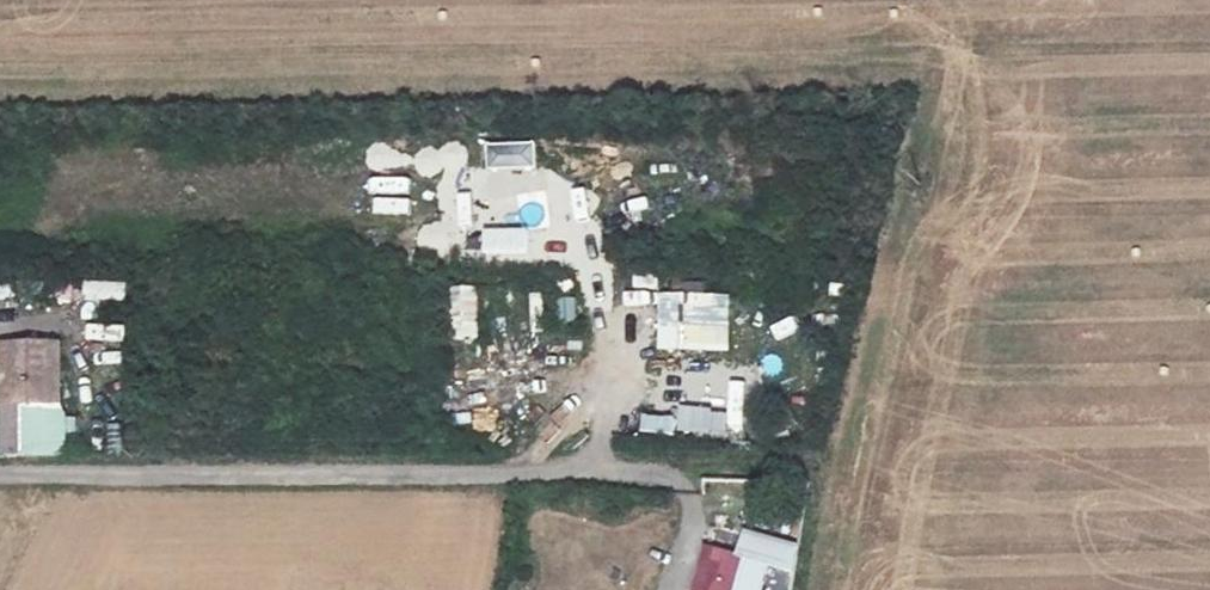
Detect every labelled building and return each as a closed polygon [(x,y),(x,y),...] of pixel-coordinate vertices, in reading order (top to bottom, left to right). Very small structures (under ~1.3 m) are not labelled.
[(94,286),(92,302),(129,305),(131,289),(94,286)] [(460,344),(486,343),(483,290),(457,291),(460,344)] [(655,352),(728,353),(728,294),(655,293),(655,352)] [(533,335),(549,335),(548,297),(533,297),(533,335)] [(580,328),(580,301),(560,301),(560,328),(580,328)] [(64,348),(5,347),(4,457),(63,457),(64,348)] [(677,438),(728,439),(728,410),(678,409),(677,438)] [(673,436),(674,417),(639,415),(638,434),(673,436)] [(743,561),(776,570),(793,575),(800,551),(750,537),(743,561)] [(776,570),(743,561),(710,551),(699,589),(770,589),(776,570)]
